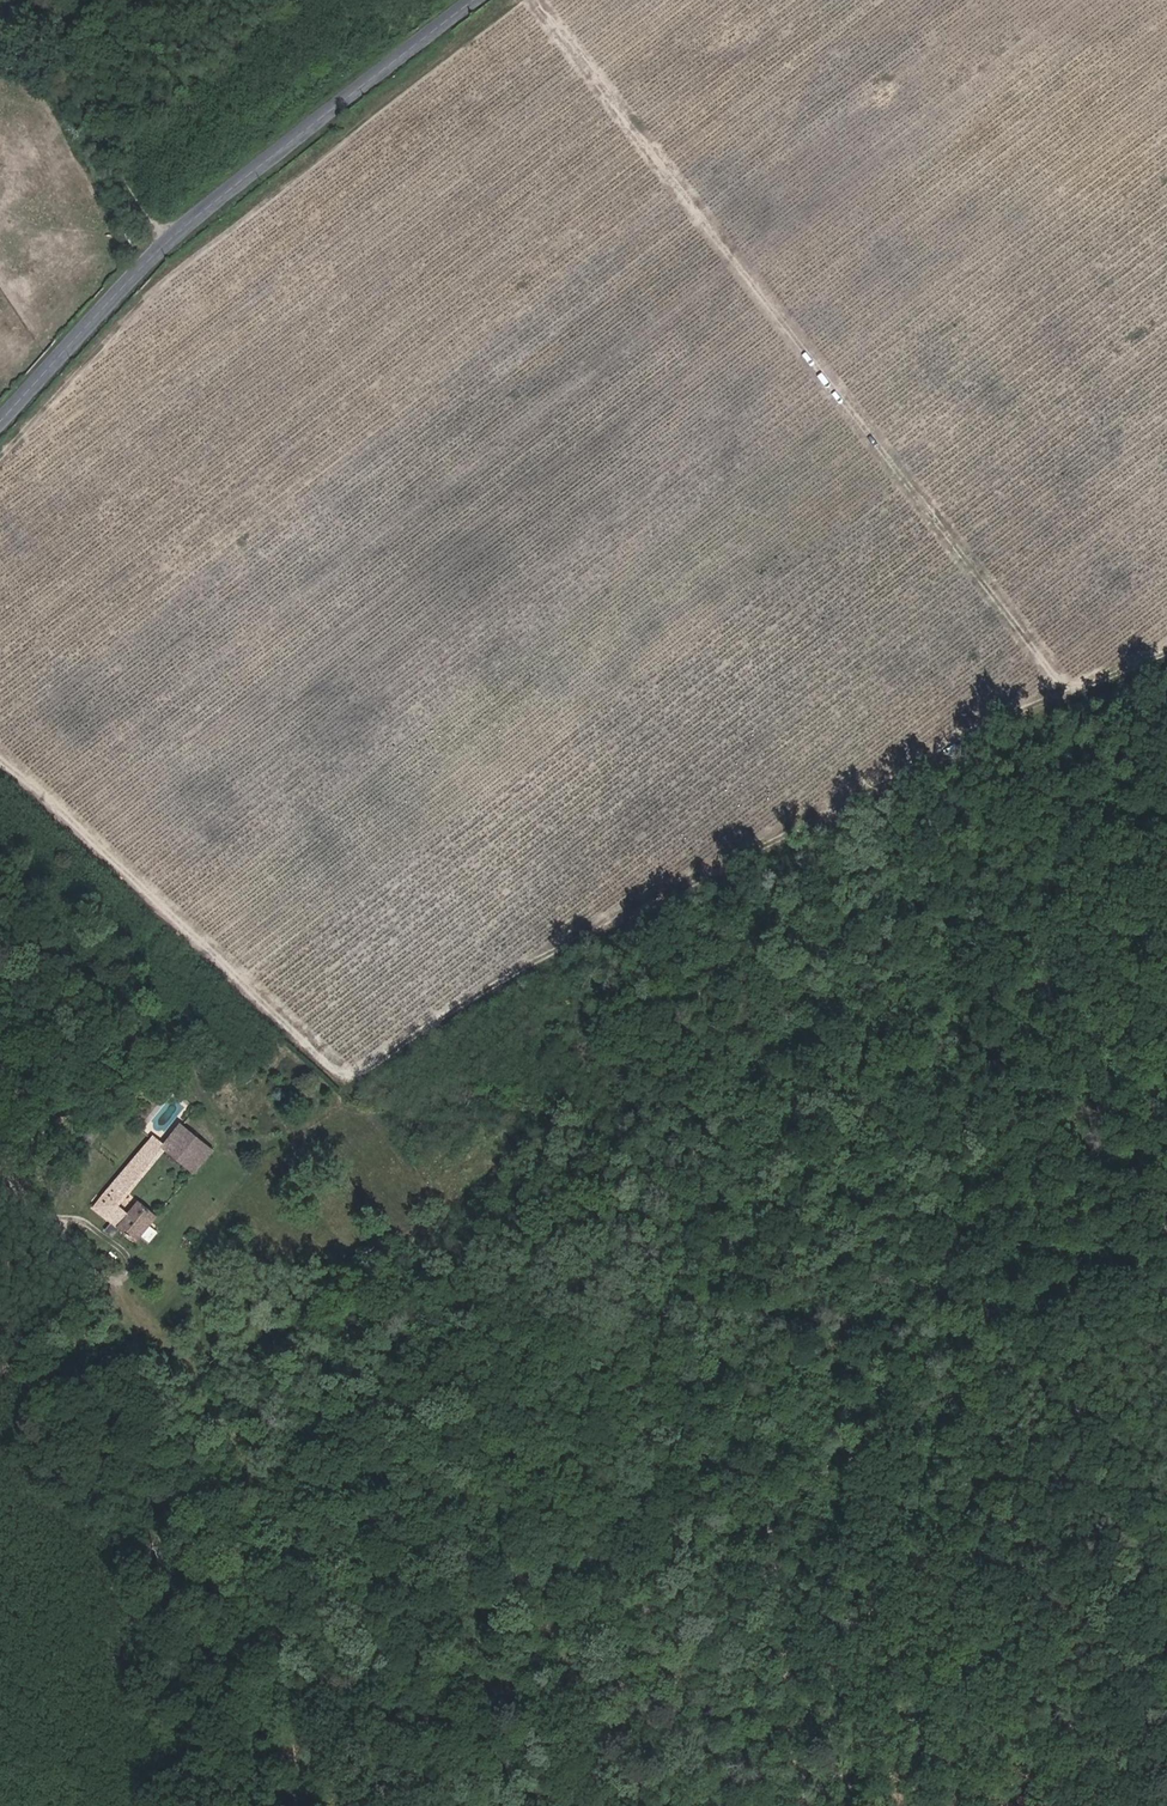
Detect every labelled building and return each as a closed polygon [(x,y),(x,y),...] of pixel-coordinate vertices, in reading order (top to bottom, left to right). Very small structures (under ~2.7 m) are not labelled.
[(185,1127),(166,1147),(193,1170),(212,1151),(185,1127)] [(142,1149),(155,1160),(156,1160),(166,1147),(153,1137),(142,1149)] [(116,1203),(155,1160),(142,1149),(94,1203),(131,1238),(152,1214),(140,1203),(128,1215),(116,1203)]
